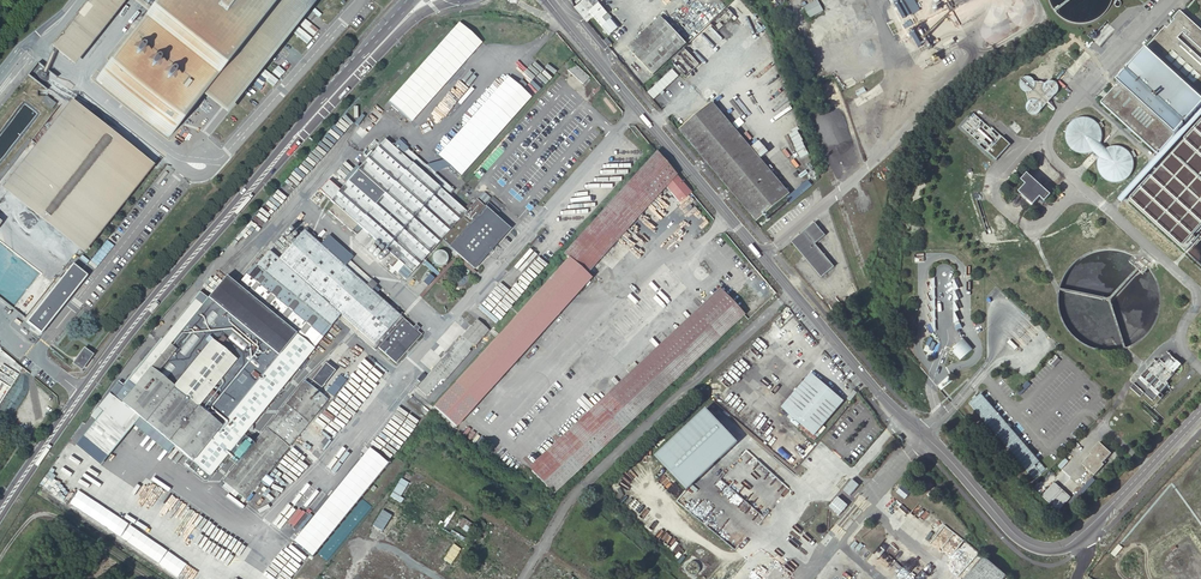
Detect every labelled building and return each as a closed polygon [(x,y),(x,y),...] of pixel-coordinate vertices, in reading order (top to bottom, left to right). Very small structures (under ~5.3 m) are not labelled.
[(52,46),(76,65),(127,0),(90,0),(52,46)] [(98,76),(97,78),(97,79),(98,80),(169,136),(171,136),(172,135),(212,91),(226,102),(307,0),(158,0),(98,76)] [(596,0),(584,0),(577,6),(578,9),(585,18),(590,14),(609,36),(619,27),(596,0)] [(824,11),(818,0),(817,0),(804,7),(810,18),(824,11)] [(1182,16),(1200,34),(1200,0),(1197,0),(1182,16)] [(726,9),(710,25),(717,32),(734,17),(726,9)] [(1182,16),(1180,15),(1173,22),(1175,24),(1167,32),(1165,31),(1147,50),(1200,99),(1200,34),(1182,16)] [(706,25),(702,19),(683,37),(688,42),(706,25)] [(482,42),(460,22),(389,101),(412,121),(482,42)] [(665,22),(639,47),(660,69),(686,44),(665,22)] [(717,32),(710,25),(684,49),(699,65),(725,40),(717,32)] [(603,42),(608,48),(612,45),(607,39),(603,42)] [(653,75),(660,69),(639,47),(632,53),(653,75)] [(686,78),(699,65),(684,49),(671,62),(686,78)] [(1174,137),(1200,108),(1200,104),(1145,53),(1116,85),(1119,87),(1174,137)] [(620,62),(626,69),(629,65),(624,59),(620,62)] [(568,70),(583,84),(590,77),(574,63),(568,70)] [(653,99),(678,77),(672,70),(647,92),(653,99)] [(1023,92),(1024,93),(1025,93),(1027,93),(1028,93),(1030,93),(1031,92),(1032,91),(1033,89),(1034,88),(1034,86),(1034,85),(1033,83),(1033,82),(1032,80),(1030,79),(1028,79),(1026,78),(1024,79),(1022,80),(1021,81),(1020,83),(1019,85),(1019,87),(1020,89),(1021,90),(1022,92),(1023,92)] [(1040,110),(1051,97),(1050,98),(1048,97),(1046,96),(1045,95),(1044,94),(1043,92),(1042,91),(1043,89),(1043,87),(1044,85),(1045,84),(1046,84),(1033,82),(1033,83),(1034,85),(1034,86),(1034,88),(1033,89),(1032,91),(1031,92),(1030,93),(1028,93),(1027,93),(1025,93),(1024,93),(1023,92),(1026,106),(1027,104),(1029,103),(1030,102),(1032,102),(1033,102),(1035,102),(1036,103),(1038,104),(1039,105),(1040,106),(1040,108),(1040,110)] [(1051,97),(1053,97),(1054,96),(1056,95),(1057,94),(1057,92),(1058,90),(1057,89),(1057,87),(1056,86),(1055,84),(1054,83),(1052,83),(1050,83),(1049,83),(1047,83),(1046,84),(1045,84),(1044,85),(1043,87),(1043,89),(1042,91),(1043,92),(1044,94),(1045,95),(1046,96),(1048,97),(1050,98),(1051,97)] [(1174,137),(1119,87),(1117,90),(1116,89),(1101,105),(1157,156),(1174,137)] [(57,103),(47,95),(43,101),(53,109),(57,103)] [(489,100),(438,156),(461,176),(511,120),(489,100)] [(789,194),(713,102),(679,131),(756,222),(789,194)] [(1029,103),(1027,104),(1026,106),(1025,107),(1025,109),(1026,111),(1026,113),(1028,115),(1029,116),(1031,116),(1033,117),(1035,116),(1037,115),(1038,114),(1039,113),(1040,111),(1040,110),(1040,108),(1040,106),(1039,105),(1038,104),(1036,103),(1035,102),(1033,102),(1032,102),(1030,102),(1029,103)] [(80,249),(150,161),(78,103),(7,191),(80,249)] [(1117,202),(1121,206),(1200,119),(1200,110),(1117,202)] [(960,128),(995,160),(1009,146),(973,113),(960,128)] [(1082,118),(1080,118),(1078,119),(1076,119),(1074,120),(1072,122),(1070,123),(1068,125),(1067,127),(1066,129),(1065,131),(1065,133),(1065,135),(1065,137),(1065,140),(1065,142),(1066,144),(1067,146),(1069,148),(1070,149),(1072,151),(1074,152),(1076,153),(1078,154),(1080,154),(1083,154),(1085,154),(1087,154),(1089,153),(1092,152),(1094,151),(1095,149),(1097,148),(1098,146),(1099,144),(1100,142),(1101,139),(1101,137),(1101,135),(1101,132),(1100,130),(1099,128),(1098,126),(1097,124),(1095,123),(1093,121),(1091,120),(1089,119),(1087,118),(1085,118),(1082,118)] [(450,248),(474,269),(510,229),(477,199),(466,212),(449,197),(454,191),(408,149),(403,154),(385,139),(330,200),(334,204),(328,211),(352,232),(358,225),(395,257),(389,264),(392,267),(396,270),(406,279),(442,240),(450,246),(450,248)] [(1105,149),(1099,144),(1098,146),(1097,148),(1095,149),(1094,151),(1092,152),(1098,157),(1099,155),(1100,153),(1102,151),(1104,150),(1105,149)] [(1100,153),(1099,155),(1098,157),(1097,160),(1096,162),(1096,165),(1096,168),(1097,170),(1098,173),(1099,175),(1100,177),(1102,179),(1104,181),(1107,182),(1109,183),(1112,184),(1115,184),(1117,184),(1120,183),(1122,182),(1125,181),(1127,179),(1129,177),(1130,175),(1132,173),(1132,171),(1133,169),(1133,166),(1133,164),(1133,162),(1132,159),(1132,157),(1130,155),(1129,153),(1127,152),(1126,150),(1124,149),(1122,148),(1119,147),(1117,147),(1115,147),(1112,147),(1110,147),(1108,148),(1106,149),(1105,149),(1104,150),(1102,151),(1100,153)] [(586,273),(588,272),(666,187),(680,203),(691,193),(656,151),(554,264),(559,269),(434,406),(456,427),(591,278),(590,277),(586,273)] [(1049,198),(1026,177),(1020,184),(1025,188),(1018,195),(1032,208),(1039,200),(1044,204),(1049,198)] [(534,209),(529,214),(533,218),(538,213),(534,209)] [(825,236),(814,223),(791,242),(821,278),(834,267),(815,244),(825,236)] [(208,299),(199,291),(103,409),(104,410),(124,426),(128,420),(134,413),(174,446),(193,461),(188,467),(194,471),(198,466),(210,475),(341,314),(375,345),(401,315),(372,290),(378,284),(372,279),(367,285),(344,265),(321,245),(304,230),(279,259),(269,251),(256,265),(255,264),(238,285),(226,276),(208,299)] [(329,236),(321,245),(344,265),(352,256),(329,236)] [(107,241),(90,261),(97,267),(114,246),(107,241)] [(457,261),(478,279),(481,276),(457,255),(420,295),(424,299),(457,261)] [(74,268),(72,266),(71,266),(71,267),(70,267),(51,291),(38,307),(30,317),(28,319),(27,320),(27,321),(27,322),(28,322),(32,327),(38,332),(40,333),(41,333),(41,334),(42,333),(48,326),(59,313),(73,296),(83,284),(86,280),(86,279),(87,279),(87,278),(86,278),(86,277),(74,268)] [(750,318),(776,293),(758,272),(747,281),(760,294),(757,296),(753,300),(743,310),(750,318)] [(423,282),(428,286),(434,279),(430,274),(423,282)] [(749,295),(753,300),(757,296),(753,291),(749,295)] [(531,471),(552,493),(744,315),(723,292),(531,471)] [(401,315),(375,345),(378,348),(404,318),(401,315)] [(404,318),(378,348),(396,364),(422,334),(404,318)] [(417,388),(426,396),(486,327),(477,319),(417,388)] [(974,349),(964,339),(954,348),(955,349),(953,351),(961,360),(974,349)] [(86,350),(75,363),(82,369),(93,355),(86,350)] [(1182,366),(1166,352),(1131,390),(1139,397),(1143,394),(1152,402),(1166,387),(1165,385),(1182,366)] [(312,380),(321,387),(334,371),(325,364),(312,380)] [(782,406),(787,410),(817,376),(812,372),(782,406)] [(333,397),(347,380),(339,375),(326,392),(333,397)] [(817,376),(787,410),(815,435),(845,401),(817,376)] [(223,481),(246,499),(329,397),(322,391),(320,393),(304,381),(223,481)] [(1045,468),(981,393),(969,404),(1033,478),(1045,468)] [(706,408),(656,456),(687,490),(738,442),(706,408)] [(104,410),(83,435),(103,451),(124,426),(104,410)] [(134,413),(128,420),(168,453),(174,446),(134,413)] [(83,435),(76,444),(95,460),(103,451),(83,435)] [(1092,454),(1083,464),(1095,475),(1104,465),(1103,463),(1112,453),(1100,442),(1090,452),(1092,454)] [(368,452),(293,545),(311,559),(386,466),(368,452)] [(390,496),(401,503),(404,499),(400,497),(408,483),(401,478),(390,496)] [(851,480),(843,490),(850,496),(858,485),(851,480)] [(1055,482),(1043,495),(1060,510),(1072,497),(1055,482)] [(930,492),(927,495),(932,502),(935,500),(930,492)] [(837,497),(829,508),(839,516),(847,506),(837,497)] [(390,508),(387,512),(391,514),(396,507),(388,502),(386,505),(390,508)] [(327,565),(370,510),(360,503),(349,517),(348,516),(317,557),(327,565)] [(964,540),(930,512),(929,513),(918,503),(898,527),(944,565),(961,546),(980,561),(977,564),(972,560),(968,563),(974,568),(965,578),(1010,578),(964,540)] [(372,525),(382,531),(391,516),(382,510),(372,525)] [(399,520),(405,524),(410,518),(404,514),(399,520)] [(457,539),(464,542),(473,524),(460,517),(456,526),(462,530),(457,539)] [(489,544),(485,550),(492,555),(496,549),(489,544)] [(453,545),(444,560),(451,564),(460,549),(453,545)] [(153,551),(148,559),(178,577),(186,565),(161,550),(159,554),(153,551)]
